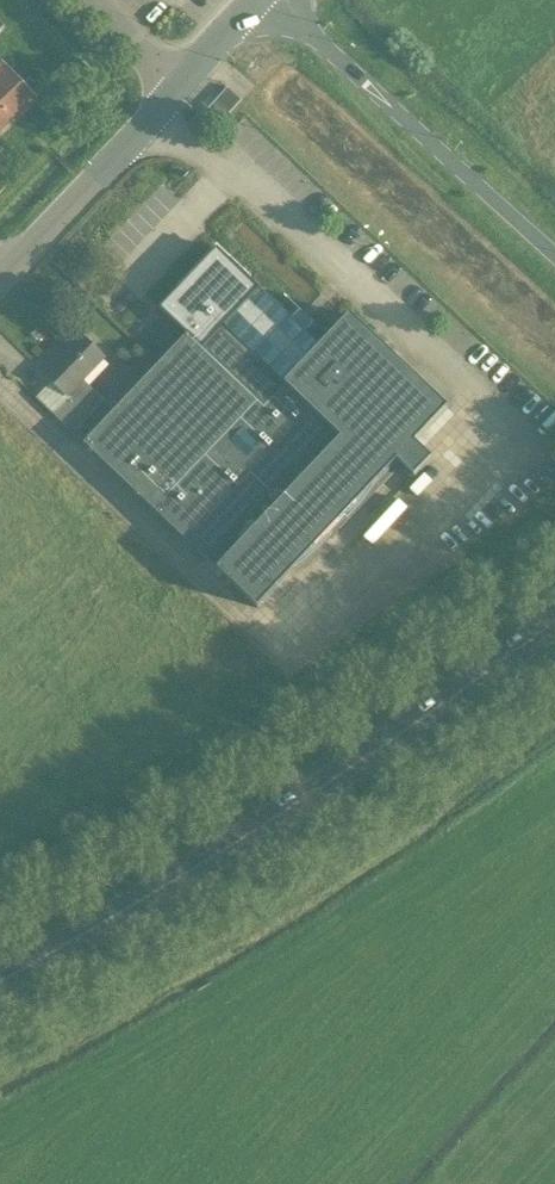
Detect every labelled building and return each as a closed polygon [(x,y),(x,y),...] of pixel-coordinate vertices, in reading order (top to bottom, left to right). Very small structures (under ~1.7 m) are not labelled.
[(12,120),(16,123),(24,116),(21,112),(36,98),(2,62),(0,64),(0,132),(12,120)] [(228,88),(209,110),(223,122),(242,101),(228,88)] [(58,351),(40,370),(68,396),(52,413),(75,434),(83,426),(93,435),(85,444),(217,569),(221,573),(218,576),(225,583),(228,579),(258,608),(398,461),(415,478),(433,459),(416,443),(449,408),(351,315),(321,347),(305,331),(313,323),(299,310),(291,318),(248,277),(230,259),(230,260),(217,248),(198,268),(197,268),(178,288),(179,288),(160,308),(188,335),(116,411),(83,380),(104,358),(81,335),(62,355),(58,351)] [(81,431),(76,436),(83,443),(88,437),(81,431)]
